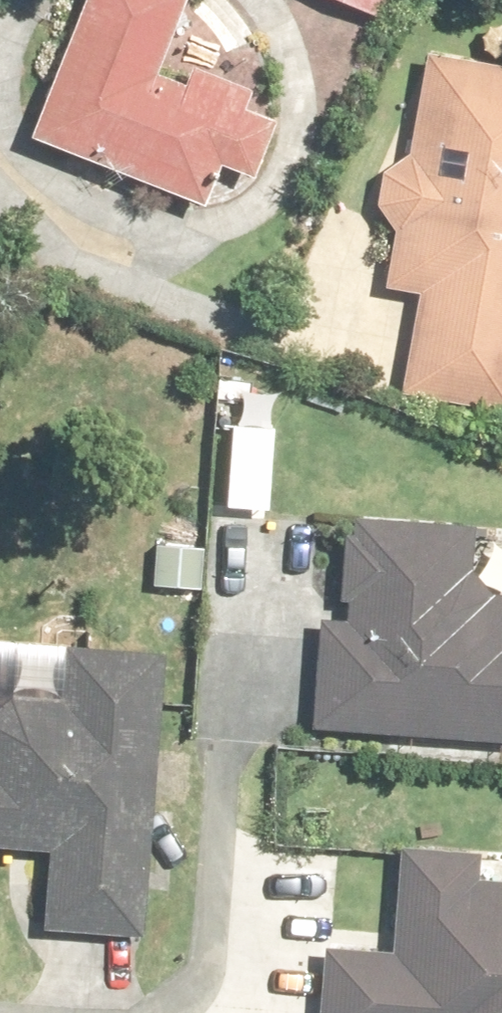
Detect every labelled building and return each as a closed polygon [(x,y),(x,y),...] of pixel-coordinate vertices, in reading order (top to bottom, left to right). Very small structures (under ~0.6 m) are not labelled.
[(21,138),(195,208),(213,161),(244,172),(265,119),(238,108),(244,91),(183,66),(176,85),(146,72),(175,0),(77,0),(21,138)] [(372,18),(380,0),(332,0),(372,18)] [(440,59),(418,56),(403,153),(378,172),(375,194),(372,207),(388,230),(379,290),(412,295),(396,396),(501,411),(501,69),(440,59)] [(265,474),(184,468),(179,552),(260,557),(265,474)] [(466,538),(467,524),(347,519),(347,534),(337,534),(333,602),(342,602),(340,621),(314,619),(308,721),(308,731),(387,734),(500,741),(501,741),(501,597),(485,596),(464,573),(466,538)] [(139,578),(137,622),(171,624),(173,580),(139,578)] [(159,654),(58,646),(58,657),(53,702),(5,698),(0,702),(0,850),(10,851),(29,853),(43,855),(38,921),(37,931),(135,939),(139,886),(159,654)] [(444,920),(445,884),(365,881),(362,981),(275,978),(274,1012),(501,1012),(501,922),(444,920)]
